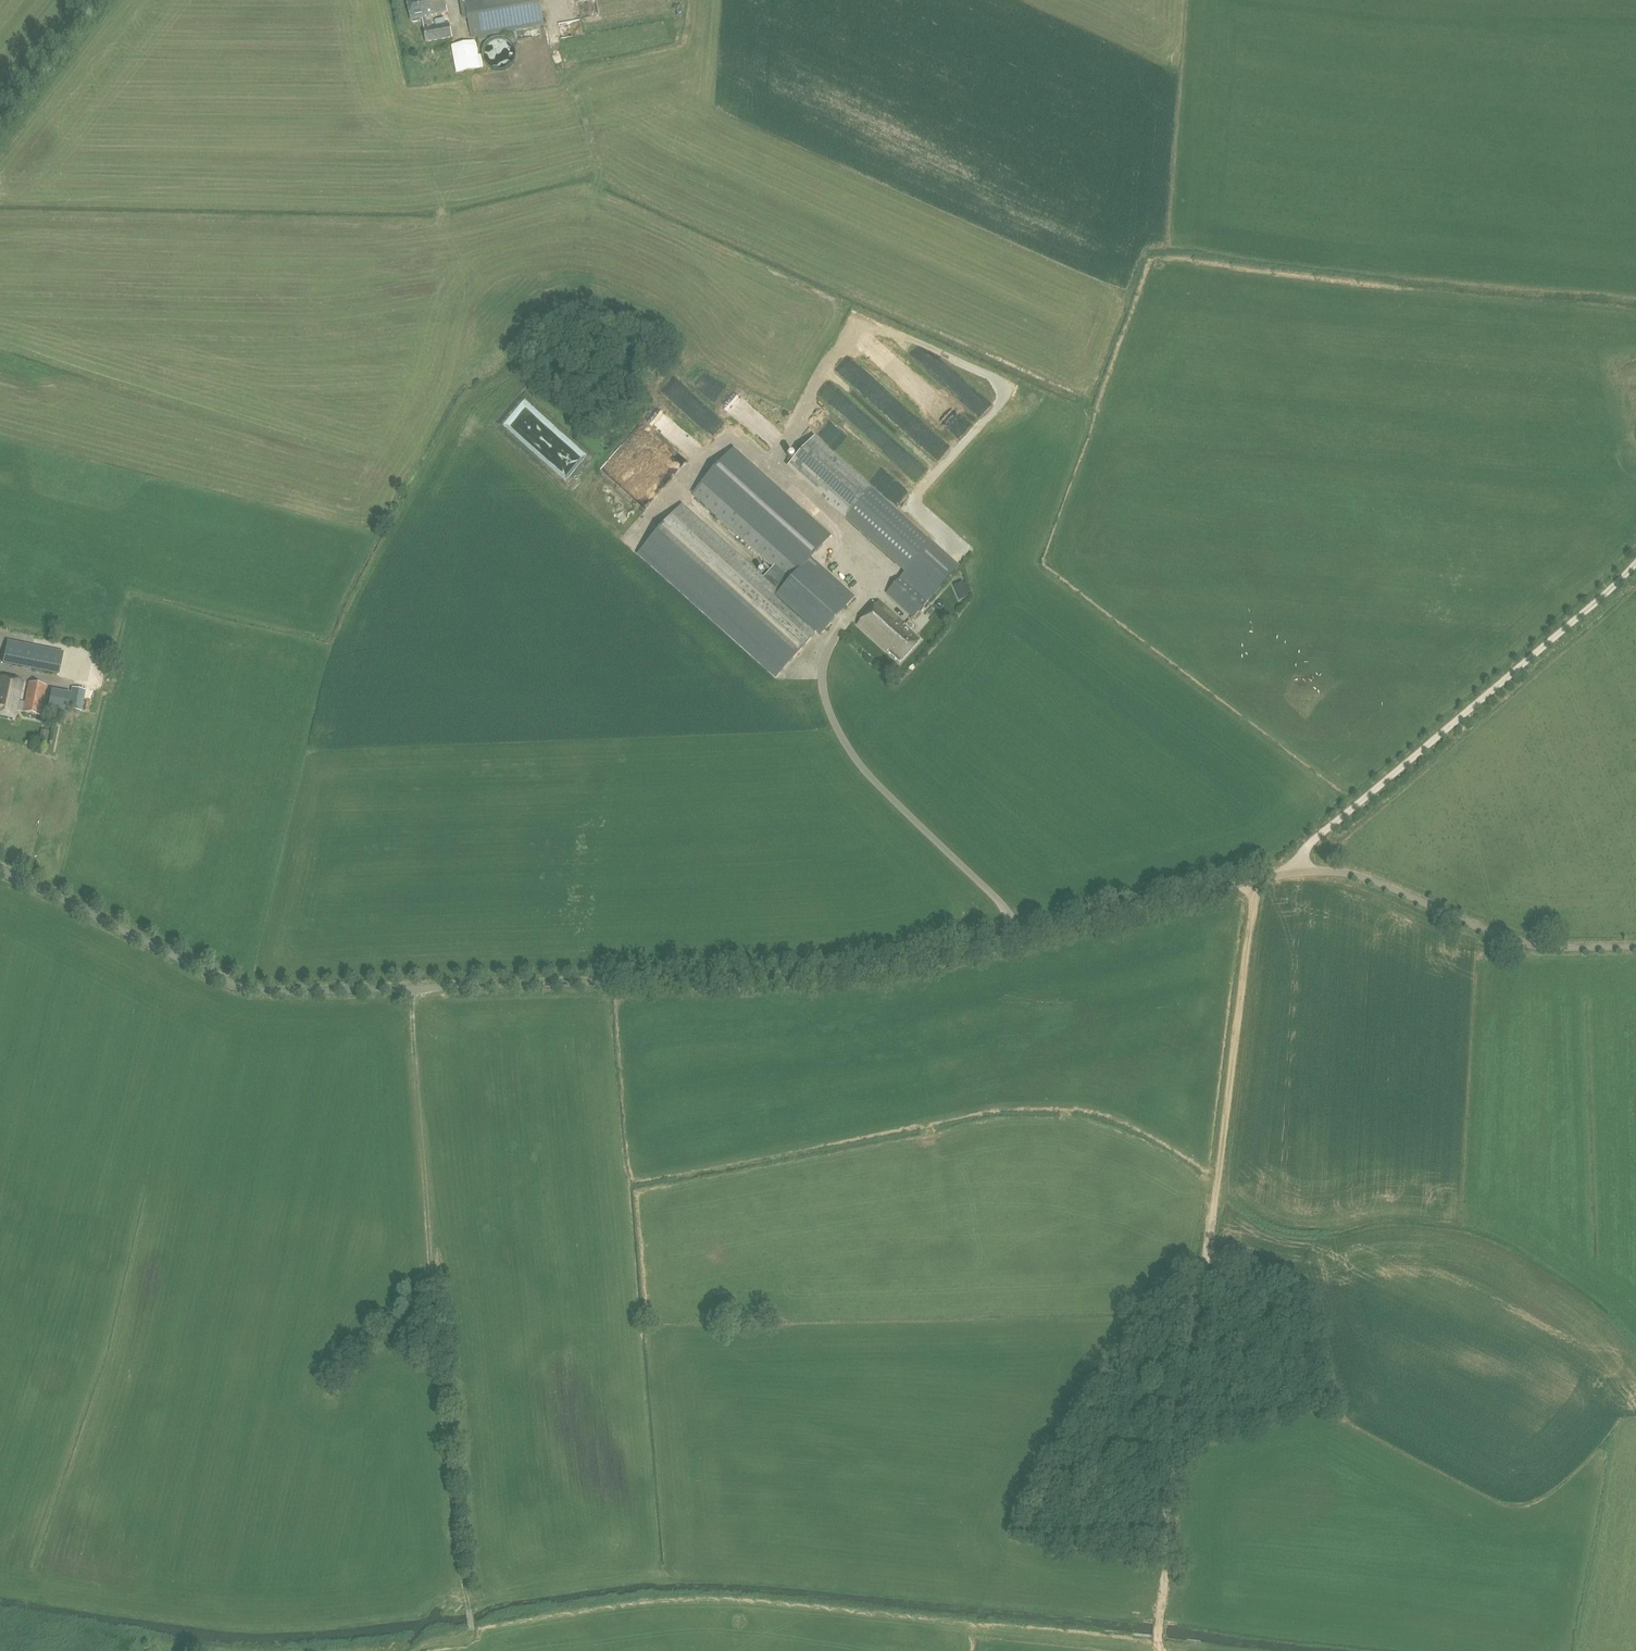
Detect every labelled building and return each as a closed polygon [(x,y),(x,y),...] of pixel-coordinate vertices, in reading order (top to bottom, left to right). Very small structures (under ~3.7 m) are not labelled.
[(451,23),(433,26),(431,16),(448,14),(446,0),(408,0),(412,21),(423,19),(425,29),(424,29),(427,43),(453,38),(451,23)] [(463,18),(469,17),(472,38),(544,25),(540,0),(460,0),(463,18)] [(492,68),(493,68),(494,69),(496,69),(498,70),(500,70),(503,69),(504,69),(505,69),(507,68),(509,67),(511,65),(512,64),(513,63),(514,62),(515,59),(515,58),(516,57),(516,56),(516,55),(516,53),(516,51),(516,50),(515,48),(514,46),(513,45),(512,43),(511,42),(509,40),(508,39),(506,38),(504,38),(502,37),(500,37),(499,37),(497,37),(495,38),(494,38),(493,39),(492,39),(490,40),(488,41),(487,43),(486,44),(485,46),(484,47),(484,48),(484,50),(483,51),(483,52),(483,54),(483,55),(483,56),(484,57),(484,59),(485,61),(486,62),(487,64),(488,65),(490,67),(492,68)] [(458,73),(480,69),(475,42),(453,46),(458,73)] [(878,343),(882,355),(891,352),(887,341),(878,343)] [(718,380),(709,390),(726,407),(736,396),(718,380)] [(645,455),(642,459),(650,466),(656,460),(646,451),(655,440),(645,430),(632,444),(645,455)] [(909,567),(931,543),(815,438),(793,462),(909,567)] [(938,441),(933,447),(943,458),(949,453),(938,441)] [(569,481),(585,465),(578,459),(573,464),(557,447),(546,458),(554,466),(558,462),(553,457),(554,456),(569,471),(564,476),(569,481)] [(667,480),(654,467),(644,478),(657,491),(667,480)] [(694,494),(773,566),(763,577),(684,504),(639,553),(776,678),(821,629),(824,632),(856,597),(713,472),(694,494)] [(914,618),(930,600),(903,576),(887,593),(914,618)] [(901,664),(922,640),(881,602),(859,625),(901,664)] [(8,641),(3,663),(30,669),(59,674),(64,651),(33,646),(8,641)] [(0,676),(0,678),(0,716),(16,719),(25,681),(0,676)] [(23,712),(41,715),(47,686),(29,682),(23,712)] [(51,691),(47,714),(66,718),(68,709),(81,712),(85,690),(72,688),(71,694),(51,691)]
